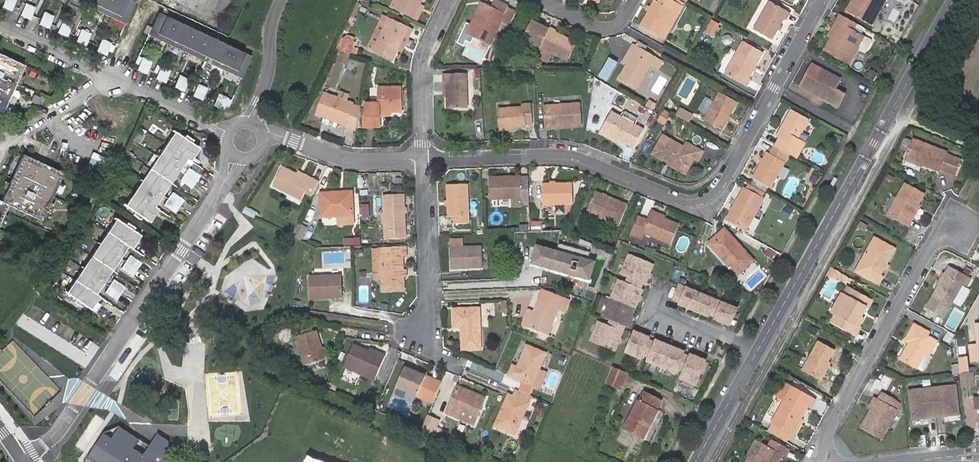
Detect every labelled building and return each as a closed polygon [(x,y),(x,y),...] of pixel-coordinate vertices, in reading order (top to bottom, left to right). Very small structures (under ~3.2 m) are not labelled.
[(10,2),(7,7),(19,13),(26,0),(11,0),(10,2)] [(79,0),(77,0),(73,7),(91,15),(95,8),(79,0)] [(99,0),(79,0),(95,8),(96,8),(99,0)] [(120,0),(99,0),(96,8),(112,16),(120,0)] [(130,25),(141,3),(135,0),(120,0),(112,16),(130,25)] [(391,8),(410,17),(416,20),(422,7),(416,5),(418,0),(395,0),(391,8)] [(683,8),(669,0),(662,0),(658,6),(656,5),(643,30),(665,42),(683,8)] [(842,11),(869,26),(884,0),(849,0),(842,11)] [(514,10),(506,6),(503,14),(480,3),(466,34),(490,45),(500,21),(508,24),(514,10)] [(33,4),(27,17),(37,21),(43,8),(33,4)] [(771,4),(756,33),(772,41),(783,22),(786,23),(791,14),(771,4)] [(46,25),(57,30),(63,17),(51,12),(46,25)] [(154,35),(239,77),(249,56),(164,14),(158,27),(154,35)] [(396,52),(408,27),(382,15),(367,46),(393,59),(396,52)] [(860,24),(843,15),(839,21),(843,23),(834,39),(827,51),(850,64),(866,36),(856,31),(860,24)] [(843,23),(839,21),(831,37),(834,39),(843,23)] [(65,35),(76,40),(82,27),(72,22),(65,35)] [(540,46),(548,30),(533,23),(525,39),(540,46)] [(711,23),(706,31),(711,34),(716,26),(711,23)] [(154,35),(158,27),(152,24),(148,32),(154,35)] [(408,27),(396,52),(401,54),(413,30),(408,27)] [(83,43),(93,47),(99,34),(89,29),(83,43)] [(574,42),(548,30),(540,46),(566,58),(574,42)] [(346,36),(341,49),(354,54),(357,45),(353,44),(355,39),(346,36)] [(866,36),(859,48),(866,51),(868,51),(873,42),(872,40),(866,36)] [(100,51),(111,56),(113,51),(117,43),(106,38),(100,51)] [(499,38),(489,58),(493,60),(503,40),(499,38)] [(635,45),(630,53),(636,55),(628,69),(622,80),(639,88),(650,68),(656,71),(662,59),(635,45)] [(745,45),(728,76),(749,87),(754,80),(751,78),(763,55),(745,45)] [(6,114),(29,66),(15,59),(11,67),(1,62),(5,54),(0,51),(0,111),(6,114)] [(351,55),(338,51),(335,60),(348,64),(351,55)] [(636,55),(630,53),(624,67),(628,69),(636,55)] [(142,56),(136,69),(146,74),(153,61),(142,56)] [(612,57),(602,76),(611,81),(621,62),(612,57)] [(842,77),(814,62),(803,84),(816,91),(818,89),(828,95),(827,97),(841,104),(847,93),(837,87),(842,77)] [(160,65),(154,78),(164,82),(170,70),(160,65)] [(178,73),(172,87),(184,92),(190,79),(178,73)] [(467,74),(443,73),(442,84),(446,84),(446,110),(466,111),(467,74)] [(190,95),(202,101),(208,88),(196,82),(190,95)] [(401,109),(399,86),(376,88),(378,101),(364,102),(365,117),(361,118),(362,131),(374,130),(373,117),(379,116),(378,111),(388,110),(401,109)] [(333,120),(343,123),(349,103),(350,100),(347,99),(349,93),(341,91),(339,96),(321,90),(313,113),(320,116),(333,120)] [(221,110),(227,97),(217,92),(211,105),(221,110)] [(739,105),(721,95),(706,121),(724,131),(739,105)] [(341,127),(355,132),(359,106),(349,103),(343,123),(341,127)] [(578,103),(541,106),(543,129),(579,126),(578,103)] [(513,131),(526,130),(526,126),(534,126),(533,107),(525,107),(525,111),(517,111),(499,112),(500,131),(513,131)] [(679,114),(692,121),(695,114),(682,108),(679,114)] [(598,131),(617,142),(630,149),(641,130),(633,125),(617,116),(609,111),(598,131)] [(622,112),(617,116),(633,125),(634,119),(622,112)] [(777,138),(773,144),(778,147),(792,155),(796,157),(804,144),(798,140),(809,122),(792,113),(783,128),(777,138)] [(647,115),(642,125),(646,127),(651,118),(647,115)] [(330,128),(333,120),(320,116),(318,124),(330,128)] [(168,133),(192,150),(200,137),(171,118),(166,125),(171,129),(168,133)] [(774,136),(777,138),(783,128),(780,125),(774,136)] [(615,146),(617,142),(598,131),(596,135),(615,146)] [(188,155),(192,150),(168,133),(162,141),(157,138),(154,143),(179,161),(185,152),(188,155)] [(654,151),(664,157),(666,154),(675,158),(673,162),(685,169),(695,154),(701,158),(706,150),(683,138),(681,142),(665,133),(654,151)] [(835,146),(840,136),(834,133),(829,142),(835,146)] [(943,171),(948,158),(949,154),(914,142),(907,163),(942,174),(943,171)] [(175,167),(179,161),(154,143),(150,148),(155,152),(150,159),(174,176),(178,170),(175,167)] [(792,155),(778,147),(772,155),(770,154),(756,180),(772,189),(792,155)] [(666,154),(664,157),(673,162),(675,158),(666,154)] [(9,205),(43,221),(64,174),(48,167),(45,175),(38,172),(42,164),(24,156),(20,162),(4,195),(1,201),(0,201),(0,223),(9,205)] [(962,163),(948,158),(943,171),(958,176),(962,163)] [(170,181),(174,176),(150,159),(144,168),(139,164),(135,171),(160,189),(167,179),(170,181)] [(189,167),(202,177),(208,169),(194,159),(189,167)] [(197,185),(202,177),(189,167),(183,175),(197,185)] [(154,197),(160,189),(135,171),(131,176),(136,179),(130,189),(154,205),(158,200),(154,197)] [(818,176),(811,172),(807,180),(814,184),(818,176)] [(316,202),(323,187),(313,182),(311,186),(300,180),(286,173),(277,191),(304,204),(308,198),(316,202)] [(524,200),(532,199),(531,177),(523,177),(523,175),(491,177),(493,198),(524,196),(524,200)] [(311,186),(313,182),(303,177),(301,176),(300,180),(311,186)] [(729,220),(749,231),(765,202),(760,199),(764,194),(748,185),(745,191),(729,220)] [(574,189),(543,186),(541,204),(573,207),(574,189)] [(910,218),(915,208),(922,195),(905,186),(887,218),(908,229),(912,220),(910,218)] [(169,195),(184,205),(189,196),(175,187),(169,195)] [(471,187),(449,187),(450,217),(454,216),(454,225),(473,224),(471,187)] [(145,218),(154,205),(130,189),(124,197),(119,194),(116,198),(145,218)] [(407,190),(395,190),(396,197),(410,198),(407,190)] [(631,204),(600,190),(590,211),(621,225),(631,204)] [(179,213),(184,205),(169,195),(164,203),(179,213)] [(891,208),(898,197),(893,195),(887,206),(891,208)] [(358,196),(324,198),(325,224),(360,222),(358,196)] [(410,198),(388,200),(390,243),(411,242),(410,198)] [(797,210),(789,206),(783,215),(791,220),(797,210)] [(654,207),(653,211),(666,217),(668,213),(654,207)] [(918,209),(915,208),(910,218),(912,220),(918,209)] [(108,219),(103,227),(128,244),(137,230),(108,210),(104,216),(108,219)] [(249,211),(246,216),(260,223),(263,218),(249,211)] [(666,217),(653,211),(650,218),(640,214),(633,231),(643,235),(644,233),(671,244),(680,222),(666,217)] [(862,233),(865,227),(858,222),(854,229),(862,233)] [(128,244),(103,227),(97,236),(93,232),(90,237),(114,255),(120,247),(124,249),(128,244)] [(313,232),(304,228),(297,241),(307,245),(313,232)] [(728,265),(734,260),(743,272),(755,261),(728,230),(711,245),(728,265)] [(114,255),(90,237),(86,243),(90,246),(86,252),(110,269),(115,262),(111,259),(114,255)] [(876,239),(857,274),(881,287),(885,278),(882,276),(896,250),(876,239)] [(456,243),(457,268),(473,267),(473,272),(492,271),(490,247),(472,249),(471,242),(456,243)] [(537,264),(597,280),(603,261),(542,245),(537,264)] [(110,269),(86,252),(81,260),(76,256),(73,262),(98,279),(102,272),(106,275),(110,269)] [(385,254),(387,286),(387,297),(410,296),(408,263),(413,263),(412,252),(385,254)] [(123,261),(137,270),(142,263),(128,254),(123,261)] [(378,286),(387,286),(385,254),(377,255),(378,286)] [(652,264),(627,254),(620,273),(628,276),(625,283),(618,280),(604,315),(612,318),(609,325),(599,322),(591,340),(616,349),(625,324),(628,325),(642,289),(639,288),(642,281),(644,282),(652,264)] [(728,265),(726,267),(735,278),(743,272),(734,260),(728,265)] [(132,277),(137,270),(123,261),(119,267),(132,277)] [(93,286),(98,279),(73,262),(70,265),(75,269),(69,278),(93,294),(97,289),(93,286)] [(944,277),(935,292),(931,301),(948,310),(961,286),(967,289),(972,282),(948,269),(944,277)] [(849,281),(836,273),(833,279),(838,283),(842,282),(847,284),(849,281)] [(931,290),(935,292),(944,277),(940,274),(931,290)] [(81,312),(93,294),(69,278),(61,288),(57,285),(52,292),(81,312)] [(107,285),(120,295),(126,286),(112,278),(107,285)] [(335,303),(347,302),(346,281),(316,284),(319,311),(336,309),(335,303)] [(302,283),(296,292),(302,296),(308,287),(302,283)] [(115,302),(120,295),(107,285),(102,293),(115,302)] [(735,308),(678,286),(672,300),(680,303),(679,305),(707,316),(708,314),(715,317),(714,319),(729,325),(735,308)] [(535,313),(530,326),(550,334),(558,311),(563,313),(568,301),(544,291),(535,313)] [(860,306),(865,309),(869,301),(851,292),(847,299),(839,294),(827,314),(831,317),(828,323),(853,336),(862,319),(860,318),(855,315),(860,306)] [(860,318),(865,309),(860,306),(855,315),(860,318)] [(522,323),(530,326),(535,313),(527,310),(522,323)] [(460,330),(471,329),(476,329),(477,336),(471,337),(472,351),(488,350),(486,311),(458,312),(460,330)] [(927,358),(936,344),(925,337),(927,333),(912,325),(902,343),(906,345),(898,361),(915,371),(924,356),(927,358)] [(974,327),(976,348),(968,348),(969,362),(978,361),(978,327),(974,327)] [(304,343),(314,371),(332,365),(323,338),(320,338),(318,330),(306,333),(309,342),(304,343)] [(636,331),(628,351),(642,357),(644,352),(651,355),(649,360),(677,370),(679,366),(686,369),(683,377),(697,382),(707,358),(692,353),(691,355),(684,352),(685,350),(657,339),(656,342),(649,339),(650,336),(636,331)] [(823,368),(827,360),(832,352),(816,343),(800,372),(819,382),(826,370),(823,368)] [(523,344),(514,367),(509,365),(504,377),(538,391),(546,373),(538,370),(545,354),(523,344)] [(373,356),(360,351),(352,371),(383,383),(392,360),(375,353),(373,356)] [(613,365),(607,380),(622,387),(629,372),(613,365)] [(431,378),(421,374),(410,369),(402,389),(423,398),(431,378)] [(972,373),(959,374),(960,384),(973,383),(972,373)] [(798,422),(806,406),(810,408),(815,399),(785,383),(767,415),(775,420),(771,426),(790,436),(798,422)] [(910,423),(959,417),(956,385),(907,392),(910,423)] [(423,398),(402,389),(400,395),(420,404),(423,398)] [(475,397),(476,394),(464,389),(462,392),(475,397)] [(622,429),(645,439),(659,410),(656,408),(662,397),(645,389),(640,401),(636,399),(622,429)] [(520,434),(536,397),(521,391),(518,397),(514,395),(507,411),(510,412),(504,428),(520,434)] [(874,398),(868,409),(857,428),(878,439),(894,409),(889,406),(893,399),(878,391),(874,398)] [(490,400),(476,394),(475,397),(462,392),(453,416),(466,422),(470,413),(483,418),(490,400)] [(863,407),(868,409),(874,398),(869,395),(863,407)] [(970,399),(972,416),(978,415),(978,398),(970,399)] [(510,412),(507,411),(501,426),(504,428),(510,412)] [(442,429),(445,424),(433,418),(428,432),(439,437),(442,429)] [(797,439),(804,426),(798,422),(790,436),(797,439)] [(92,458),(99,461),(172,461),(174,460),(173,442),(161,435),(148,455),(138,448),(142,440),(123,428),(115,439),(108,434),(92,458)] [(445,440),(448,431),(442,429),(439,437),(445,440)] [(771,441),(766,450),(783,459),(787,461),(792,453),(771,441)] [(766,450),(763,448),(755,461),(781,461),(783,459),(766,450)]
